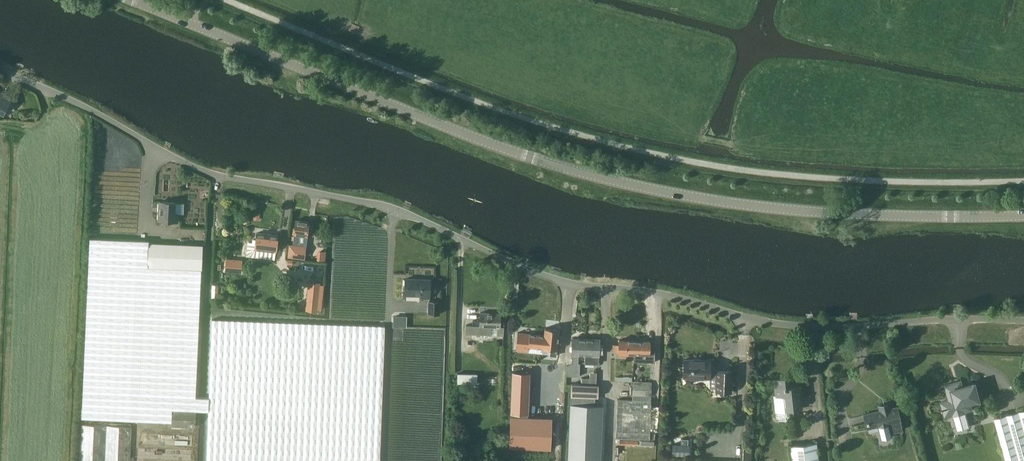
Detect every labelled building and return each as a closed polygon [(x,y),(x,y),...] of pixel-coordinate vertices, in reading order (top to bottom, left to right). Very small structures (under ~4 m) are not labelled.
[(12,97),(0,91),(0,111),(4,113),(12,97)] [(177,220),(178,213),(175,213),(176,202),(160,202),(160,220),(177,220)] [(307,242),(309,222),(297,220),(294,240),(293,240),(292,251),(305,253),(306,242),(307,242)] [(275,259),(278,236),(258,233),(257,248),(250,247),(249,256),(275,259)] [(204,245),(150,243),(150,240),(89,238),(82,418),(173,422),(173,424),(195,425),(196,410),(209,411),(207,460),(380,460),(385,326),(212,319),(209,397),(196,397),(201,268),(203,268),(204,245)] [(243,275),(244,260),(226,259),(225,274),(243,275)] [(430,297),(430,296),(430,280),(406,280),(406,295),(423,295),(423,297),(428,297),(430,297)] [(309,282),(306,309),(316,311),(317,308),(321,308),(323,286),(319,285),(319,283),(309,282)] [(440,300),(428,300),(428,313),(428,314),(428,315),(440,315),(440,300)] [(394,326),(407,327),(408,314),(394,313),(394,326)] [(501,322),(501,321),(501,314),(481,313),(481,322),(473,322),(473,326),(467,326),(467,335),(492,335),(493,329),(499,329),(499,335),(505,335),(505,322),(501,322)] [(545,336),(544,348),(550,348),(549,356),(556,356),(557,348),(558,348),(559,330),(545,329),(545,336)] [(518,334),(517,349),(528,351),(528,346),(544,348),(545,336),(518,334)] [(586,354),(586,339),(572,339),(572,354),(573,354),(572,363),(567,366),(567,375),(581,376),(581,363),(579,363),(579,354),(586,354)] [(586,339),(586,354),(594,354),(594,363),(599,363),(599,354),(600,354),(600,339),(586,339)] [(619,353),(635,354),(635,340),(620,340),(619,345),(614,345),(614,351),(619,351),(619,353)] [(635,340),(635,354),(649,354),(650,352),(655,352),(655,346),(650,345),(650,340),(635,340)] [(730,391),(731,371),(717,370),(717,371),(715,371),(715,368),(712,365),(710,365),(710,360),(701,360),(701,359),(693,358),(693,359),(684,359),(683,377),(685,377),(685,378),(691,378),(691,377),(709,378),(709,376),(716,376),(716,390),(730,391)] [(582,382),(597,382),(597,370),(590,370),(590,376),(582,376),(582,382)] [(512,372),(510,414),(528,415),(530,373),(512,372)] [(477,384),(478,373),(457,373),(457,383),(477,384)] [(650,440),(650,437),(650,421),(650,420),(651,396),(652,396),(652,381),(632,381),(632,377),(616,377),(616,381),(632,381),(632,395),(632,400),(617,400),(615,443),(654,445),(654,441),(620,439),(620,438),(650,440)] [(775,397),(784,396),(786,410),(801,408),(798,386),(790,387),(790,378),(773,379),(775,397)] [(568,460),(600,460),(603,405),(595,404),(595,396),(598,397),(598,385),(571,383),(568,460)] [(941,402),(945,417),(953,415),(957,426),(968,423),(965,411),(972,409),(970,402),(980,399),(975,383),(961,387),(960,385),(946,389),(949,400),(941,402)] [(864,411),(867,426),(879,424),(882,435),(904,431),(898,403),(890,405),(889,401),(878,403),(879,408),(864,411)] [(1006,460),(1023,460),(1023,409),(994,418),(996,423),(1006,460)] [(551,418),(528,417),(510,416),(509,448),(550,450),(551,418)] [(132,424),(82,422),(80,460),(131,460),(132,424)] [(681,438),(681,444),(672,444),(672,454),(689,455),(689,444),(688,444),(688,439),(681,438)] [(789,446),(791,460),(817,460),(815,443),(789,446)] [(616,460),(624,460),(624,457),(622,457),(622,454),(619,454),(620,447),(615,447),(615,452),(615,454),(617,454),(616,460)]
